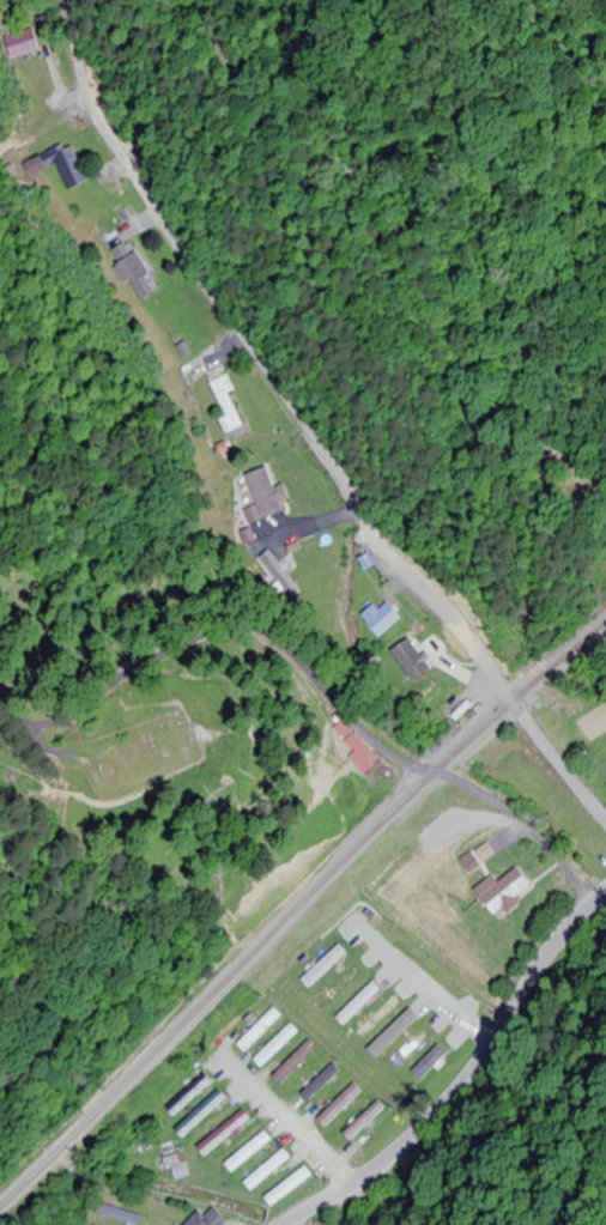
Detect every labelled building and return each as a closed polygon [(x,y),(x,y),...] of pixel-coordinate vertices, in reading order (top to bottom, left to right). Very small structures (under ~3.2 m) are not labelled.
[(44,51),(37,30),(7,39),(14,60),(44,51)] [(78,145),(27,164),(32,176),(61,165),(71,192),(92,184),(78,145)] [(131,242),(111,254),(119,266),(118,266),(141,304),(161,292),(131,242)] [(211,385),(228,418),(221,422),(229,438),(234,435),(238,444),(253,436),(232,395),(238,392),(231,376),(211,385)] [(300,595),(274,551),(262,558),(288,602),(300,595)] [(377,606),(363,617),(380,639),(404,620),(390,604),(381,611),(377,606)] [(351,758),(368,774),(383,759),(344,721),(334,731),(357,752),(351,758)] [(463,861),(471,873),(499,855),(491,843),(463,861)] [(502,884),(496,876),(477,893),(497,915),(533,882),(520,868),(502,884)] [(347,953),(340,945),(302,983),(310,990),(347,953)] [(340,1017),(349,1026),(384,991),(375,982),(340,1017)] [(240,1045),(247,1053),(284,1016),(276,1009),(240,1045)] [(415,1023),(407,1015),(380,1044),(387,1051),(415,1023)] [(263,1069),(301,1034),(293,1024),(254,1059),(263,1069)] [(435,1035),(427,1027),(396,1058),(404,1066),(435,1035)] [(276,1077),(285,1086),(320,1049),(311,1040),(276,1077)] [(452,1050),(445,1042),(413,1074),(420,1081),(452,1050)] [(304,1096),(311,1103),(342,1071),(335,1064),(304,1096)] [(212,1082),(204,1074),(169,1108),(177,1116),(212,1082)] [(319,1121),(328,1129),(365,1092),(357,1084),(319,1121)] [(228,1098),(220,1090),(179,1130),(187,1138),(228,1098)] [(387,1109),(379,1100),(345,1135),(353,1143),(387,1109)] [(206,1158),(254,1120),(246,1110),(198,1148),(206,1158)] [(274,1139),(266,1130),(228,1167),(236,1176),(274,1139)] [(293,1158),(286,1149),(246,1185),(254,1193),(293,1158)] [(175,1182),(189,1177),(180,1155),(167,1160),(175,1182)] [(267,1199),(273,1208),(316,1177),(309,1168),(267,1199)] [(102,1204),(98,1215),(132,1224),(140,1224),(143,1217),(102,1204)] [(190,1224),(229,1224),(232,1222),(217,1208),(207,1218),(202,1212),(190,1224)]
